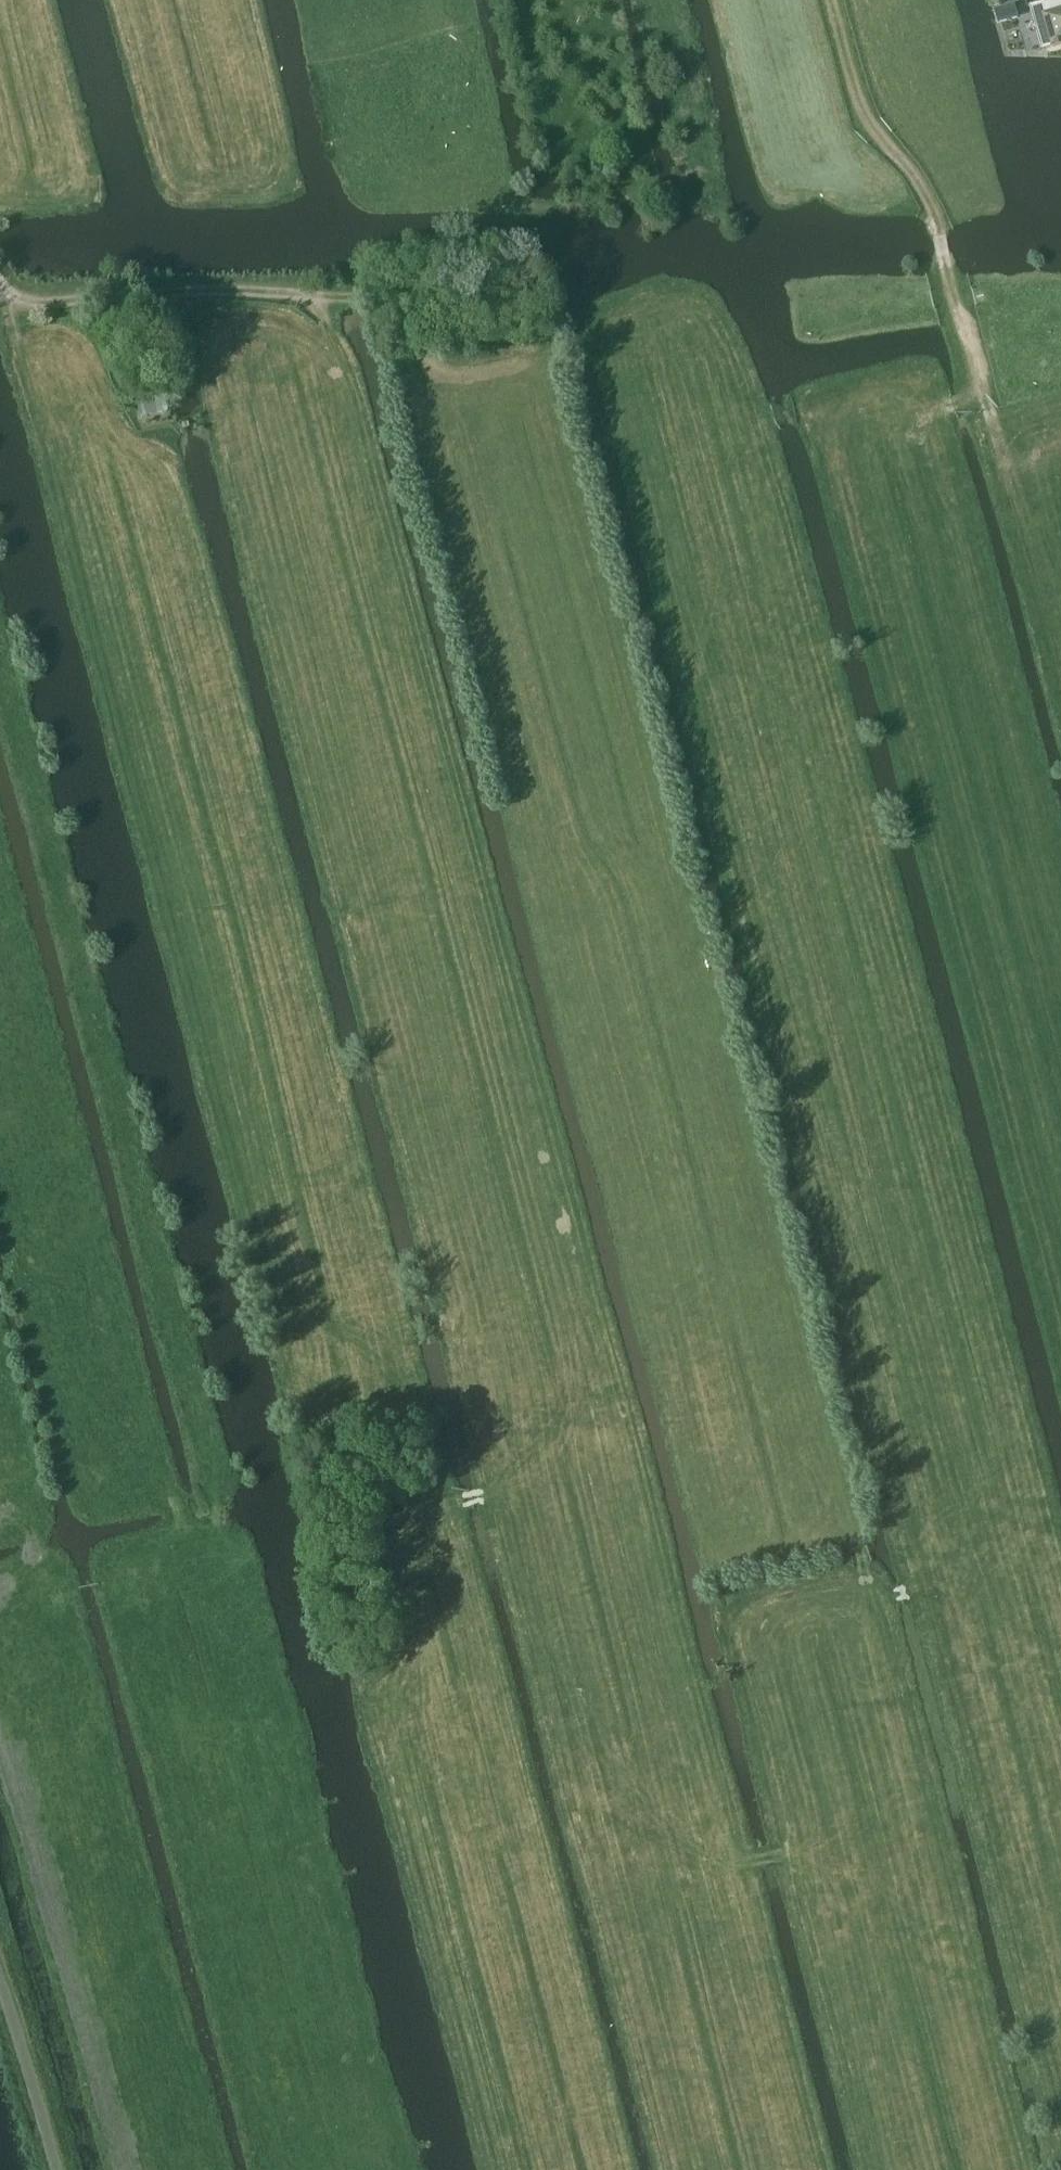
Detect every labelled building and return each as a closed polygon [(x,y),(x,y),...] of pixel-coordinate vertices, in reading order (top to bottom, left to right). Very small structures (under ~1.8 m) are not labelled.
[(1030,6),(1042,50),(1060,45),(1060,0),(1053,0),(1030,6)]
